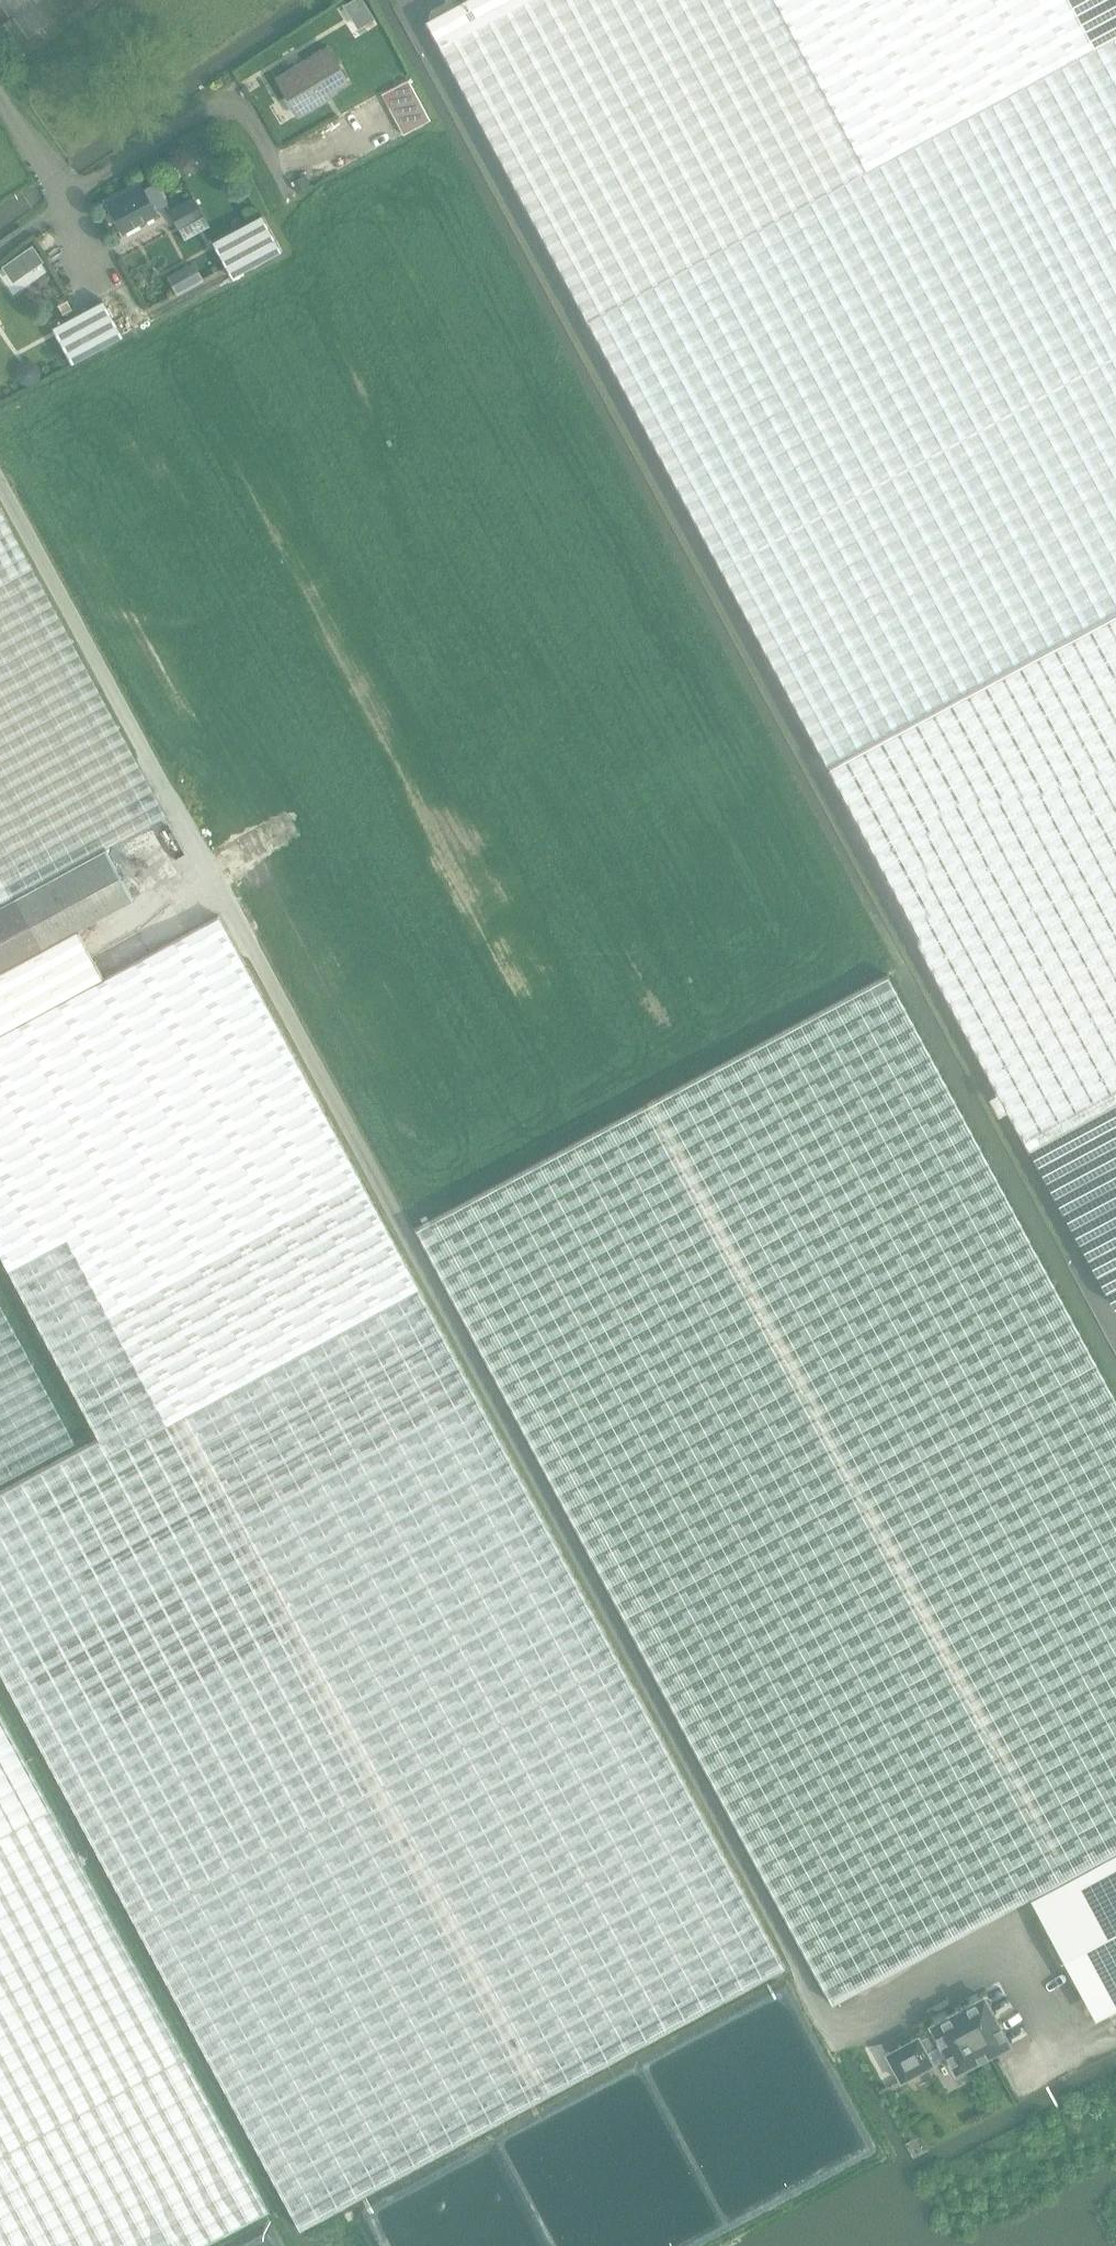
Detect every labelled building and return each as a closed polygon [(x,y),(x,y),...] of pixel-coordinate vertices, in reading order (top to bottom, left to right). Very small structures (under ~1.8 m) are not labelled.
[(344,4),(358,27),(374,17),(363,0),(350,0),(344,4)] [(424,19),(824,766),(1115,1304),(1115,0),(459,0),(424,19)] [(323,96),(347,81),(327,48),(276,79),(297,114),(324,98),(323,96)] [(408,80),(381,94),(389,107),(403,133),(429,119),(415,93),(408,80)] [(304,176),(289,184),(295,194),(310,186),(304,176)] [(154,210),(166,203),(155,184),(142,190),(139,185),(106,203),(121,230),(155,212),(154,210)] [(193,196),(168,210),(184,240),(210,225),(193,196)] [(230,276),(281,249),(262,213),(211,240),(230,276)] [(1,265),(12,281),(43,260),(32,244),(1,265)] [(67,299),(57,305),(63,314),(72,309),(67,299)] [(103,300),(52,328),(70,362),(122,334),(103,300)] [(98,1438),(0,1492),(0,1674),(298,2226),(780,1970),(280,1031),(220,920),(103,983),(78,935),(134,904),(105,850),(166,818),(0,511),(0,1257),(98,1438)] [(416,1230),(527,1439),(829,2006),(987,1921),(1026,1901),(1031,1898),(1081,1993),(1095,1986),(1108,2010),(1115,2005),(1115,1408),(887,979),(572,1147),(416,1230)] [(74,1443),(30,1363),(0,1307),(0,1483),(74,1443)] [(266,2213),(0,1719),(0,2245),(205,2245),(266,2213)] [(1010,2043),(983,1994),(927,2023),(931,2032),(920,2038),(918,2034),(884,2053),(899,2081),(934,2063),(928,2052),(939,2046),(954,2073),(1010,2043)]
